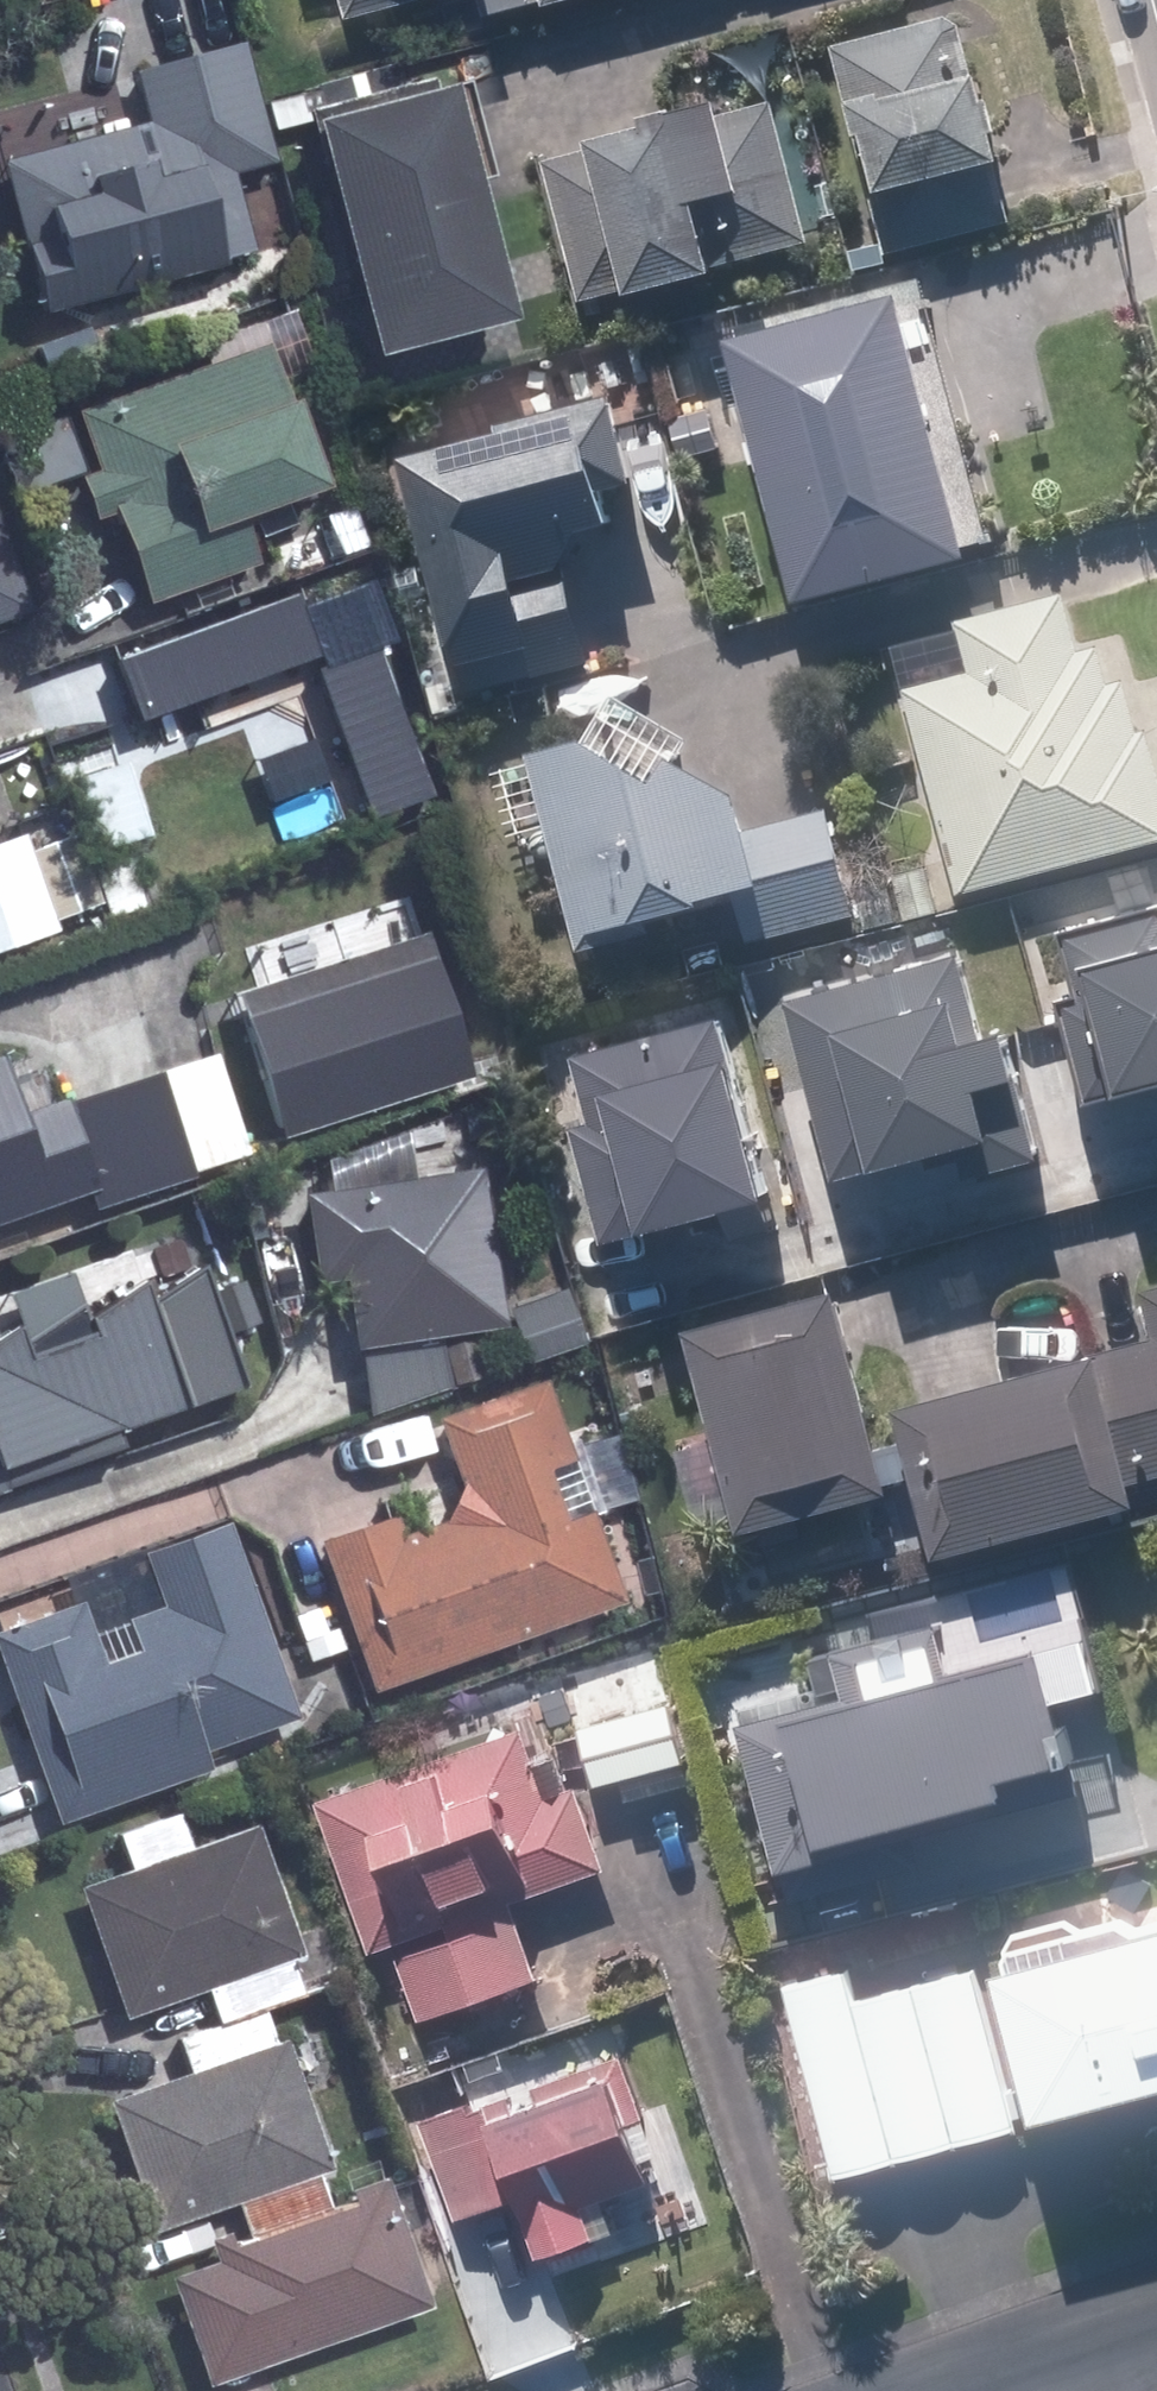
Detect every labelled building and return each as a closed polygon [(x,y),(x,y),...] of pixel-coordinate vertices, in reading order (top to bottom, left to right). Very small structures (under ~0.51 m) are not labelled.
[(411,0),(354,0),(358,14),(411,0)] [(549,9),(585,0),(547,0),(549,9)] [(831,42),(885,247),(1006,216),(956,20),(945,13),(831,42)] [(146,120),(4,159),(44,304),(95,291),(252,245),(204,70),(137,88),(146,120)] [(302,107),(355,305),(340,310),(350,345),(501,305),(439,70),(302,107)] [(256,95),(225,103),(239,155),(270,147),(256,95)] [(592,149),(548,160),(584,300),(809,242),(773,101),(677,126),(592,149)] [(880,240),(847,246),(851,269),(883,263),(880,240)] [(735,327),(803,590),(972,546),(903,283),(735,327)] [(270,343),(80,405),(100,469),(82,474),(95,516),(119,508),(150,600),(257,563),(238,506),(314,480),(270,343)] [(501,416),(503,427),(407,451),(461,656),(473,653),(483,690),(593,662),(562,547),(578,520),(610,511),(602,479),(635,471),(612,388),(501,416)] [(319,525),(270,540),(280,572),(328,556),(319,525)] [(20,605),(0,545),(0,611),(20,605)] [(419,555),(385,564),(393,597),(427,589),(419,555)] [(119,659),(143,723),(322,657),(299,593),(119,659)] [(911,687),(962,887),(1156,839),(1156,756),(1150,728),(1136,732),(1123,680),(1110,684),(1099,643),(1076,648),(1063,595),(959,621),(973,672),(911,687)] [(386,646),(322,668),(374,819),(439,797),(386,646)] [(593,736),(539,753),(587,940),(742,899),(752,939),(856,913),(828,807),(747,828),(737,786),(681,753),(667,776),(593,736)] [(0,837),(0,948),(52,929),(17,831),(0,837)] [(893,871),(903,915),(934,908),(923,864),(893,871)] [(1080,1104),(1156,1086),(1156,909),(1061,933),(1077,999),(1056,1004),(1080,1104)] [(415,925),(231,985),(278,1130),(462,1070),(415,925)] [(779,1003),(831,1182),(977,1141),(986,1172),(1033,1159),(999,1038),(978,1044),(952,953),(779,1003)] [(570,1130),(599,1242),(716,1212),(724,1245),(768,1234),(713,1022),(570,1058),(587,1126),(570,1130)] [(208,1048),(96,1084),(129,1185),(240,1148),(208,1048)] [(0,1052),(0,1219),(97,1186),(66,1096),(24,1111),(3,1051),(0,1052)] [(352,1279),(361,1349),(515,1328),(493,1167),(310,1192),(323,1283),(352,1279)] [(130,1452),(122,1427),(244,1389),(207,1269),(164,1302),(154,1278),(94,1319),(77,1271),(13,1293),(28,1328),(0,1345),(0,1492),(130,1452)] [(1127,1477),(1156,1468),(1156,1280),(1136,1285),(1149,1335),(1092,1350),(1127,1477)] [(840,1282),(690,1320),(743,1525),(893,1485),(840,1282)] [(517,1311),(537,1362),(595,1340),(575,1289),(517,1311)] [(1090,1339),(888,1395),(927,1544),(1130,1488),(1127,1477),(1092,1350),(1090,1339)] [(384,1511),(315,1535),(369,1685),(619,1596),(541,1373),(435,1410),(470,1509),(393,1538),(384,1511)] [(135,1547),(155,1604),(87,1629),(75,1597),(0,1623),(0,1662),(55,1817),(205,1763),(198,1745),(292,1712),(222,1515),(135,1547)] [(762,1536),(771,1569),(804,1561),(796,1527),(762,1536)] [(728,1731),(771,1878),(1070,1792),(1046,1707),(1103,1691),(1065,1562),(868,1619),(874,1638),(802,1659),(816,1706),(728,1731)] [(335,1625),(298,1636),(305,1658),(342,1646),(335,1625)] [(651,1648),(558,1673),(589,1787),(683,1761),(651,1648)] [(447,1934),(394,1955),(415,2013),(534,1971),(507,1897),(603,1862),(573,1782),(543,1794),(517,1725),(316,1797),(370,1945),(442,1920),(447,1934)] [(82,1888),(125,2011),(202,1985),(285,1956),(295,1953),(252,1829),(82,1888)] [(1136,1910),(1127,1906),(1018,1936),(1064,2102),(1156,2077),(1156,1905),(1136,1910)] [(843,1964),(781,1979),(827,2170),(1008,2125),(970,1967),(850,1996),(843,1964)] [(284,2048),(281,2041),(108,2101),(154,2225),(231,2196),(313,2169),(324,2164),(300,2095),(284,2048)] [(473,2093),(416,2115),(454,2212),(509,2189),(531,2242),(585,2220),(577,2202),(644,2175),(621,2117),(640,2108),(615,2050),(477,2106),(473,2093)] [(168,2271),(180,2306),(155,2316),(174,2373),(200,2363),(205,2380),(426,2303),(381,2172),(343,2184),(347,2198),(326,2207),(313,2169),(231,2196),(241,2223),(204,2236),(210,2256),(168,2271)]
